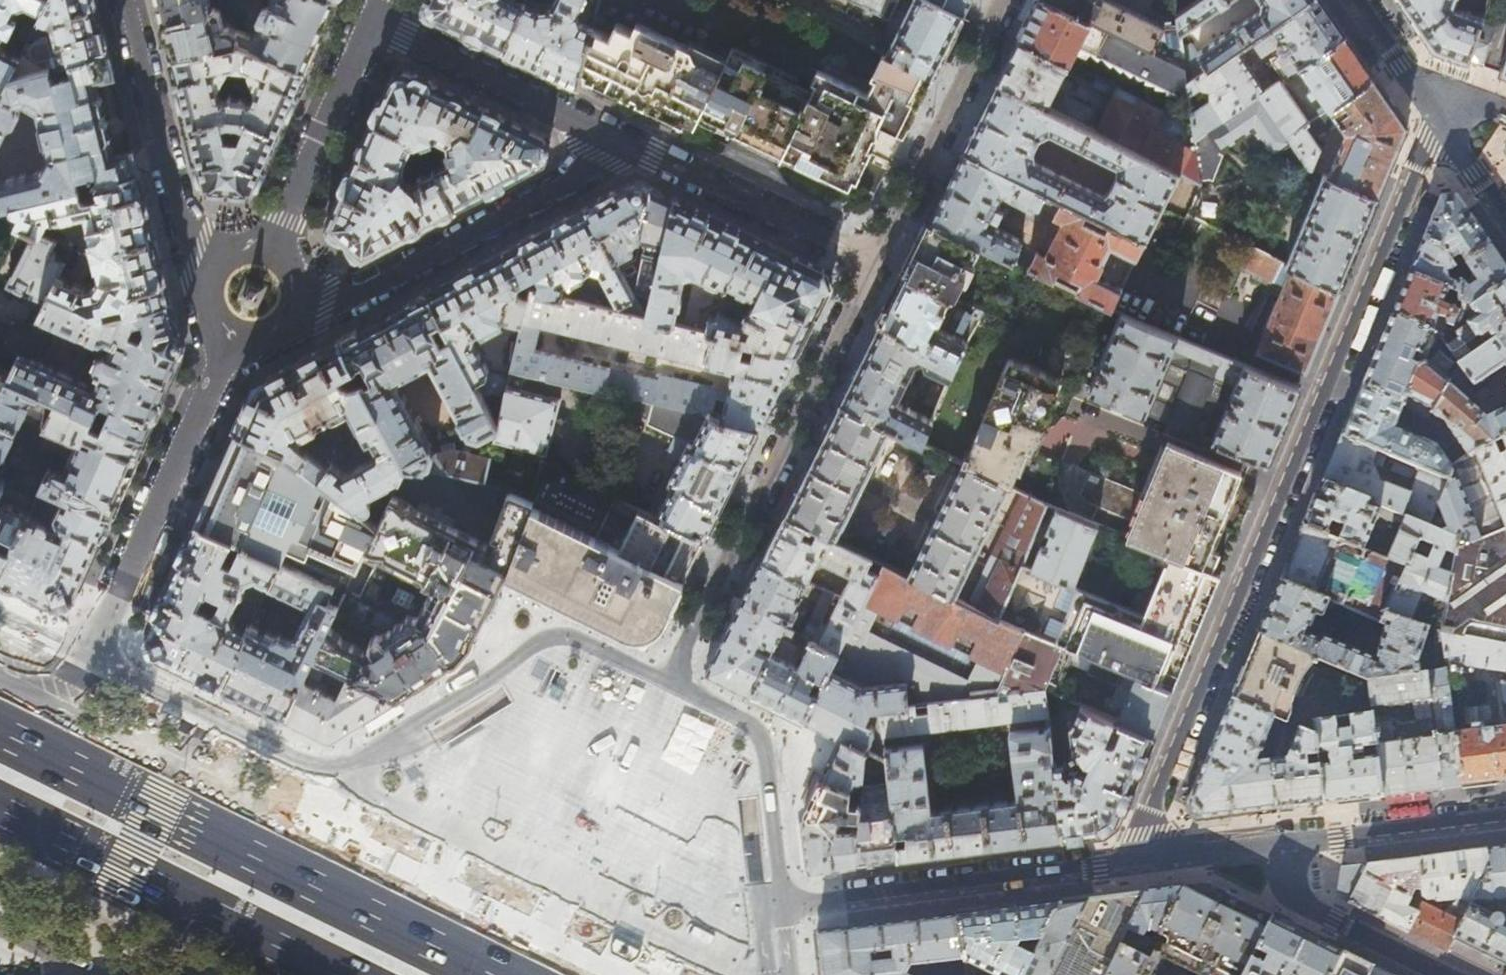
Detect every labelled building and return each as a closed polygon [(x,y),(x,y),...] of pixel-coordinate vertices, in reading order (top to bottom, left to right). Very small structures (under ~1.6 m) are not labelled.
[(11,79),(12,76),(39,21),(50,0),(0,0),(0,74),(11,79)] [(97,0),(50,0),(39,21),(46,24),(51,20),(53,16),(59,17),(51,34),(59,64),(72,61),(110,51),(97,0)] [(174,59),(243,41),(240,28),(230,24),(226,24),(222,10),(216,7),(214,7),(212,0),(159,0),(174,59)] [(339,0),(271,0),(265,14),(263,14),(262,15),(260,16),(255,26),(257,28),(256,30),(257,32),(253,41),(248,44),(308,70),(339,0)] [(427,0),(432,15),(504,49),(525,1),(526,0),(427,0)] [(553,6),(539,8),(525,1),(504,49),(579,85),(583,70),(593,27),(582,22),(578,14),(585,0),(556,0),(553,6)] [(902,24),(888,54),(933,76),(933,77),(964,15),(934,0),(855,0),(902,24)] [(972,0),(934,0),(964,15),(972,0)] [(1051,0),(1037,0),(1019,38),(1068,62),(1077,67),(1082,56),(1085,58),(1092,57),(1096,59),(1098,56),(1191,102),(1190,96),(1188,84),(1186,67),(1051,0)] [(1186,67),(1185,63),(1181,34),(1180,24),(1163,25),(1111,0),(1051,0),(1186,67)] [(1178,12),(1180,24),(1181,34),(1230,0),(1196,0),(1178,12)] [(1262,0),(1260,10),(1185,63),(1186,67),(1188,84),(1237,50),(1247,44),(1309,0),(1262,0)] [(1321,0),(1309,0),(1247,44),(1249,48),(1255,44),(1263,56),(1278,46),(1283,53),(1268,64),(1280,81),(1280,80),(1296,70),(1346,36),(1321,0)] [(1434,48),(1467,60),(1481,22),(1484,13),(1454,3),(1456,0),(1401,0),(1434,48)] [(933,76),(888,54),(868,94),(823,72),(812,93),(730,53),(724,65),(636,22),(632,30),(616,22),(610,35),(593,27),(583,70),(637,96),(697,124),(702,114),(810,166),(848,184),(878,124),(903,136),(933,76)] [(1481,22),(1467,60),(1483,66),(1496,27),(1481,22)] [(1375,78),(1346,36),(1296,70),(1298,74),(1304,71),(1313,85),(1308,88),(1313,95),(1318,91),(1327,104),(1322,107),(1325,112),(1375,78)] [(1068,62),(1019,38),(998,80),(1088,124),(1095,108),(1064,92),(1059,102),(1051,98),(1068,62)] [(243,41),(174,59),(204,185),(256,189),(308,70),(248,44),(244,42),(243,41)] [(1237,50),(1188,84),(1190,96),(1203,87),(1210,89),(1212,92),(1211,100),(1192,113),(1194,124),(1196,137),(1259,95),(1266,90),(1237,50)] [(11,79),(0,101),(0,146),(10,127),(16,124),(22,110),(21,104),(27,102),(38,108),(48,157),(42,168),(0,178),(0,206),(15,203),(84,186),(81,175),(100,171),(103,182),(140,173),(134,150),(115,154),(105,113),(96,79),(115,74),(110,51),(72,61),(76,72),(56,77),(53,66),(12,76),(11,79)] [(394,75),(375,118),(401,130),(408,141),(412,142),(413,143),(414,144),(437,138),(449,144),(465,130),(472,133),(484,107),(406,70),(405,70),(402,70),(401,70),(398,71),(396,72),(395,73),(394,75)] [(0,74),(0,101),(11,79),(0,74)] [(1341,144),(1328,175),(1378,196),(1408,124),(1375,78),(1325,112),(1335,126),(1339,122),(1346,132),(1341,144)] [(1112,221),(1147,238),(1181,170),(1088,124),(998,80),(964,149),(1049,190),(1064,197),(1092,211),(1112,221)] [(1280,81),(1266,90),(1259,95),(1289,137),(1306,125),(1311,123),(1280,80),(1280,81)] [(1289,137),(1259,95),(1196,137),(1201,176),(1211,175),(1221,150),(1253,128),(1272,155),(1292,142),(1289,137)] [(436,168),(457,208),(545,162),(545,137),(484,107),(472,133),(465,130),(449,144),(454,159),(436,168)] [(1311,123),(1306,125),(1316,139),(1335,126),(1325,112),(1311,123)] [(365,258),(457,208),(436,168),(413,180),(406,174),(411,158),(413,143),(412,142),(408,141),(401,130),(375,118),(328,224),(365,258)] [(1306,125),(1289,137),(1292,142),(1311,167),(1314,169),(1322,148),(1316,139),(1306,125)] [(1049,190),(964,149),(930,218),(1014,259),(1022,244),(1019,236),(990,221),(993,216),(1001,219),(1007,206),(1017,211),(1021,202),(1033,208),(1040,206),(1049,190)] [(1328,175),(1317,170),(1315,178),(1320,181),(1299,232),(1293,230),(1289,239),(1295,242),(1286,261),(1294,265),(1340,288),(1378,196),(1328,175)] [(110,316),(172,300),(140,173),(103,182),(100,182),(103,194),(90,198),(87,197),(84,186),(15,203),(15,208),(22,211),(17,221),(35,230),(43,234),(49,221),(57,219),(61,220),(88,215),(103,274),(95,281),(84,284),(60,273),(52,289),(110,316)] [(641,237),(652,189),(640,183),(632,183),(587,207),(615,259),(620,268),(636,259),(631,250),(636,247),(635,245),(637,242),(638,238),(641,239),(641,237)] [(636,259),(620,268),(632,291),(652,295),(675,199),(652,189),(641,237),(641,239),(636,259)] [(1064,197),(1049,190),(1040,206),(1056,213),(1064,197)] [(1443,198),(1425,241),(1444,245),(1451,259),(1460,255),(1463,256),(1466,261),(1467,263),(1492,246),(1457,196),(1443,198)] [(1136,259),(1147,238),(1112,221),(1107,232),(1088,221),(1092,211),(1064,197),(1056,213),(1055,215),(1065,220),(1047,255),(1038,250),(1029,267),(1038,271),(1107,305),(1112,308),(1122,286),(1099,274),(1112,247),(1136,259)] [(825,272),(675,199),(652,295),(647,317),(674,323),(679,306),(681,306),(683,298),(681,296),(686,276),(685,274),(696,270),(698,275),(718,285),(720,283),(727,286),(728,284),(738,288),(738,292),(745,295),(748,293),(754,296),(759,294),(753,305),(750,306),(744,319),(739,321),(729,317),(719,312),(718,311),(708,317),(710,320),(706,331),(797,353),(830,286),(825,272)] [(632,291),(620,268),(615,259),(587,207),(504,251),(521,282),(539,273),(541,277),(538,291),(561,296),(564,282),(592,267),(600,269),(617,299),(614,309),(647,317),(632,291)] [(1201,218),(1188,212),(1184,222),(1196,229),(1201,218)] [(1014,259),(930,218),(904,271),(985,308),(1014,322),(1038,271),(1029,267),(1014,259)] [(46,301),(52,289),(60,273),(66,261),(47,251),(49,247),(47,244),(46,243),(49,237),(43,234),(35,230),(9,284),(46,301)] [(1282,259),(1244,240),(1233,263),(1254,274),(1252,279),(1267,286),(1268,281),(1284,288),(1258,351),(1306,370),(1306,369),(1340,288),(1294,265),(1286,261),(1282,259)] [(1444,245),(1425,241),(1412,273),(1460,293),(1459,282),(1450,279),(1448,272),(1455,268),(1451,259),(1444,245)] [(1492,246),(1467,263),(1477,282),(1471,285),(1459,281),(1459,282),(1460,293),(1461,303),(1471,306),(1505,282),(1505,266),(1492,246)] [(521,282),(504,251),(429,292),(486,396),(493,392),(506,397),(511,376),(492,372),(489,373),(491,368),(475,340),(478,332),(505,318),(506,319),(523,323),(528,299),(522,297),(518,290),(521,282)] [(1461,267),(1456,270),(1459,276),(1466,275),(1462,266),(1461,267)] [(985,308),(904,271),(879,323),(957,361),(963,347),(985,308)] [(1460,293),(1412,273),(1394,314),(1434,331),(1439,316),(1448,319),(1447,324),(1453,326),(1456,316),(1461,303),(1460,293)] [(1471,306),(1477,316),(1468,322),(1462,313),(1456,316),(1453,326),(1447,344),(1459,362),(1505,330),(1505,282),(1471,306)] [(172,300),(110,316),(52,289),(46,301),(13,369),(10,376),(59,397),(147,436),(185,350),(172,300)] [(797,353),(706,331),(697,329),(674,323),(647,317),(614,309),(594,304),(581,301),(561,296),(538,291),(531,289),(529,296),(528,299),(523,323),(512,371),(525,373),(642,401),(695,413),(696,411),(708,417),(709,415),(722,421),(759,431),(797,353)] [(584,290),(581,301),(594,304),(597,293),(584,290)] [(340,339),(405,464),(486,483),(492,458),(457,449),(436,451),(433,446),(434,445),(399,379),(432,362),(467,427),(468,427),(470,432),(483,437),(499,428),(500,422),(486,396),(429,292),(340,339)] [(1133,319),(1122,313),(1090,391),(1203,437),(1226,383),(1235,386),(1212,441),(1267,463),(1299,386),(1133,319)] [(1459,362),(1447,344),(1444,340),(1445,336),(1434,331),(1394,314),(1394,316),(1375,359),(1365,384),(1429,417),(1431,413),(1459,362)] [(1375,359),(1394,316),(1390,315),(1377,346),(1372,358),(1375,359)] [(957,361),(879,323),(859,362),(840,401),(892,426),(924,441),(933,418),(898,401),(909,376),(913,378),(918,368),(916,363),(924,360),(927,367),(950,379),(957,361)] [(1469,453),(1470,453),(1476,450),(1505,435),(1505,407),(1486,419),(1462,395),(1505,364),(1505,330),(1459,362),(1431,413),(1446,421),(1469,453)] [(406,465),(405,464),(340,339),(258,383),(238,429),(284,450),(293,453),(335,487),(362,509),(368,507),(370,505),(371,503),(371,502),(371,499),(369,495),(390,483),(392,480),(390,477),(392,474),(400,479),(406,465)] [(966,451),(962,459),(965,460),(1011,482),(1029,447),(1034,449),(1066,386),(1016,361),(969,453),(966,451)] [(0,363),(0,395),(10,376),(13,369),(0,363)] [(506,397),(500,422),(499,428),(496,442),(548,453),(561,398),(521,389),(525,373),(512,371),(511,376),(506,397)] [(48,420),(59,397),(10,376),(0,395),(0,468),(1,466),(15,473),(11,482),(7,480),(4,475),(0,473),(0,572),(43,483),(48,473),(47,472),(27,463),(42,432),(21,422),(26,411),(48,420)] [(1365,384),(1344,435),(1447,480),(1439,500),(1449,527),(1442,530),(1459,537),(1456,555),(1452,575),(1447,604),(1443,631),(1444,632),(1467,641),(1505,645),(1505,525),(1498,506),(1472,516),(1451,467),(1436,445),(1396,428),(1429,417),(1365,384)] [(938,406),(945,390),(935,385),(928,401),(938,406)] [(113,514),(147,436),(59,397),(48,420),(45,426),(73,438),(77,437),(81,438),(75,452),(75,460),(69,473),(51,464),(47,472),(48,473),(43,483),(113,514)] [(695,413),(642,401),(640,412),(651,414),(649,424),(676,437),(671,446),(671,449),(672,451),(682,456),(669,483),(673,484),(659,515),(706,538),(759,431),(722,421),(709,415),(708,417),(696,411),(695,413)] [(892,426),(840,401),(786,512),(837,537),(892,426)] [(197,522),(244,542),(250,531),(308,556),(312,547),(357,567),(360,561),(379,522),(362,509),(335,487),(279,462),(284,450),(238,429),(197,522)] [(1383,506),(1407,516),(1429,525),(1439,500),(1447,480),(1344,435),(1324,482),(1383,506)] [(1498,506),(1505,525),(1505,435),(1476,450),(1481,463),(1498,506)] [(1481,463),(1476,450),(1470,453),(1476,465),(1481,463)] [(1242,523),(1255,492),(1163,453),(1145,493),(1079,465),(1078,467),(1078,470),(1078,472),(1078,475),(1078,478),(1078,480),(1079,482),(1079,484),(1080,487),(1082,490),(1083,493),(1084,495),(1086,497),(1088,499),(1090,501),(1091,502),(1092,503),(1132,521),(1126,534),(1160,549),(1220,576),(1242,523)] [(1470,453),(1469,453),(1451,467),(1472,516),(1498,506),(1481,463),(1476,465),(1470,453)] [(1011,482),(965,460),(909,571),(956,594),(997,512),(1010,519),(969,600),(999,614),(1024,561),(1049,500),(1011,482)] [(1383,506),(1324,482),(1305,527),(1365,551),(1383,506)] [(67,598),(78,593),(95,553),(113,514),(43,483),(0,572),(0,575),(55,602),(67,598)] [(346,591),(340,603),(336,611),(381,633),(374,647),(329,625),(315,654),(329,661),(400,697),(454,664),(455,665),(459,662),(474,645),(478,637),(509,574),(534,507),(535,505),(535,503),(510,493),(489,545),(455,526),(458,520),(421,500),(418,506),(393,493),(379,522),(360,561),(374,567),(360,595),(347,589),(346,591)] [(534,507),(509,574),(632,633),(637,633),(641,634),(646,633),(650,632),(653,631),(657,628),(660,626),(664,622),(665,622),(706,538),(659,515),(649,511),(635,504),(617,495),(597,536),(534,507)] [(635,504),(649,511),(653,502),(639,495),(635,504)] [(1075,583),(1099,522),(1059,504),(1050,528),(1053,529),(1047,544),(1043,542),(1034,565),(1075,583)] [(837,537),(786,512),(764,556),(810,579),(820,555),(853,572),(842,594),(862,604),(879,569),(868,564),(873,554),(837,537)] [(1442,530),(1429,525),(1407,516),(1389,560),(1407,568),(1387,610),(1412,620),(1425,592),(1447,604),(1452,575),(1443,573),(1445,553),(1456,555),(1459,537),(1442,530)] [(271,585),(283,560),(244,542),(197,522),(149,630),(154,642),(159,654),(193,670),(224,685),(251,628),(237,621),(234,613),(249,582),(256,579),(271,585)] [(1365,551),(1305,527),(1283,581),(1348,608),(1382,622),(1387,610),(1407,568),(1389,560),(1365,551)] [(244,542),(283,560),(302,568),(334,585),(346,591),(347,589),(357,567),(312,547),(308,556),(250,531),(244,542)] [(1195,635),(1220,576),(1160,549),(1158,554),(1167,559),(1145,614),(1195,635)] [(810,579),(764,556),(708,670),(751,692),(771,653),(785,623),(787,623),(810,579)] [(302,568),(283,560),(271,585),(270,588),(308,607),(295,635),(297,640),(291,642),(253,623),(251,628),(224,685),(244,696),(265,706),(286,716),(299,689),(286,682),(290,675),(295,677),(298,676),(299,673),(305,676),(315,654),(329,625),(336,611),(340,603),(328,597),(334,585),(302,568)] [(956,594),(909,571),(884,560),(879,569),(862,604),(839,650),(805,718),(842,737),(842,736),(867,747),(888,757),(887,746),(885,734),(881,708),(881,706),(913,703),(913,702),(931,699),(996,691),(1025,626),(999,614),(969,600),(956,594)] [(1172,691),(1195,635),(1145,614),(1075,583),(1034,565),(1024,561),(999,614),(1025,626),(1172,691)] [(1348,608),(1283,581),(1261,633),(1317,657),(1369,679),(1370,680),(1422,674),(1420,661),(1430,627),(1412,620),(1387,610),(1382,622),(1381,624),(1387,626),(1375,657),(1322,635),(1319,635),(1317,637),(1306,632),(1307,629),(1311,628),(1317,615),(1322,616),(1325,614),(1328,608),(1345,615),(1348,608)] [(839,650),(862,604),(842,594),(828,587),(804,632),(839,650)] [(772,702),(805,718),(839,650),(804,632),(787,623),(785,623),(771,653),(751,692),(772,702)] [(1172,691),(1025,626),(996,691),(999,691),(1009,689),(1043,685),(1046,686),(1065,694),(1081,702),(1154,734),(1172,691)] [(1467,641),(1444,632),(1448,663),(1505,671),(1505,645),(1467,641)] [(1315,661),(1317,657),(1261,633),(1235,697),(1286,720),(1289,722),(1293,711),(1293,709),(1294,705),(1295,701),(1296,696),(1298,692),(1299,688),(1301,684),(1303,680),(1306,676),(1308,672),(1309,670),(1311,667),(1313,665),(1315,661)] [(1374,713),(1370,680),(1369,679),(1317,657),(1315,661),(1319,663),(1319,666),(1317,667),(1315,670),(1312,675),(1309,679),(1307,684),(1305,690),(1302,696),(1301,701),(1299,710),(1298,717),(1296,720),(1294,724),(1300,726),(1317,734),(1315,721),(1336,718),(1352,716),(1374,713)] [(400,697),(329,661),(317,686),(303,679),(299,689),(286,716),(331,739),(382,708),(400,697)] [(1443,789),(1463,786),(1456,731),(1448,668),(1429,673),(1443,789)] [(1428,673),(1422,674),(1370,680),(1374,713),(1384,796),(1387,796),(1431,790),(1443,789),(1429,673),(1428,673)] [(999,691),(996,691),(931,699),(932,709),(914,711),(913,703),(881,706),(881,708),(885,734),(1049,713),(1046,686),(1043,685),(1009,689),(1010,696),(1000,697),(999,691)] [(1049,713),(1051,725),(1053,741),(1059,740),(1056,715),(1065,694),(1046,686),(1049,713)] [(772,702),(751,692),(749,696),(760,702),(770,707),(772,702)] [(1231,815),(1279,809),(1273,761),(1266,762),(1265,759),(1265,758),(1264,756),(1263,755),(1262,755),(1261,754),(1260,754),(1272,725),(1279,727),(1283,729),(1286,720),(1235,697),(1190,806),(1201,819),(1204,818),(1231,815)] [(1117,823),(1154,734),(1081,702),(1076,717),(1071,721),(1075,747),(1077,753),(1090,757),(1087,765),(1076,761),(1071,762),(1066,757),(1055,759),(1065,836),(1106,831),(1117,823)] [(1326,803),(1384,796),(1374,713),(1352,716),(1354,728),(1348,729),(1347,725),(1337,726),(1336,718),(1315,721),(1317,734),(1326,803)] [(900,857),(1065,836),(1055,759),(1045,760),(1043,747),(1054,746),(1053,741),(1051,725),(1011,731),(1019,796),(933,808),(925,742),(887,746),(888,757),(889,765),(900,857)] [(1505,781),(1505,725),(1456,731),(1463,786),(1505,781)] [(1279,809),(1326,803),(1317,734),(1300,726),(1296,738),(1291,736),(1289,743),(1293,745),(1289,757),(1273,759),(1273,760),(1273,761),(1279,809)] [(1283,729),(1279,727),(1273,741),(1278,744),(1283,729)] [(842,736),(842,737),(826,773),(863,790),(865,768),(867,747),(842,736)] [(447,757),(461,786),(483,776),(469,746),(447,757)] [(865,768),(863,790),(862,814),(861,825),(858,862),(900,857),(889,765),(865,768)] [(863,790),(826,773),(809,812),(835,811),(836,811),(862,814),(863,790)] [(1431,794),(1431,790),(1387,796),(1387,799),(1431,794)] [(713,887),(726,882),(726,885),(738,885),(739,806),(473,804),(469,816),(481,821),(506,821),(478,890),(626,948),(634,928),(650,923),(650,943),(654,944),(663,973),(663,946),(680,941),(669,936),(673,927),(673,915),(656,908),(656,863),(669,859),(700,859),(700,882),(698,888),(704,909),(713,887)] [(835,811),(809,812),(807,818),(807,822),(803,822),(805,845),(805,848),(808,871),(810,873),(834,870),(834,866),(858,862),(861,825),(840,828),(842,825),(843,821),(840,816),(836,814),(836,811),(835,811)] [(1489,848),(1491,866),(1472,903),(1505,899),(1505,846),(1489,848)] [(1449,951),(1456,938),(1455,937),(1472,904),(1472,903),(1491,866),(1489,848),(1422,856),(1423,868),(1415,887),(1421,889),(1423,895),(1429,899),(1437,899),(1437,901),(1456,899),(1444,913),(1422,902),(1418,910),(1407,905),(1398,926),(1449,951)] [(1338,897),(1398,926),(1407,905),(1415,887),(1423,868),(1422,856),(1343,866),(1338,897)] [(1122,941),(1105,974),(1150,974),(1156,963),(1164,963),(1167,959),(1200,974),(1243,974),(1273,914),(1210,882),(1186,885),(1162,934),(1161,936),(1168,939),(1169,942),(1167,945),(1164,946),(1158,943),(1152,956),(1122,941)] [(1186,885),(1147,890),(1122,941),(1152,956),(1158,943),(1144,935),(1148,928),(1162,934),(1186,885)] [(1061,901),(1024,974),(1105,974),(1122,941),(1147,890),(1061,901)] [(1061,901),(1032,905),(1010,908),(960,914),(967,974),(976,974),(979,969),(992,974),(1024,974),(1061,901)] [(1505,921),(1505,920),(1505,918),(1504,917),(1504,915),(1502,914),(1501,913),(1499,912),(1497,913),(1495,913),(1494,914),(1493,915),(1472,904),(1455,937),(1456,938),(1505,963),(1505,922),(1505,921)] [(960,914),(817,932),(821,966),(822,974),(909,974),(908,974),(912,966),(954,961),(960,968),(961,974),(967,974),(960,914)] [(1343,949),(1273,914),(1243,974),(1330,974),(1343,949)] [(1343,949),(1330,974),(1395,974),(1343,949)]
